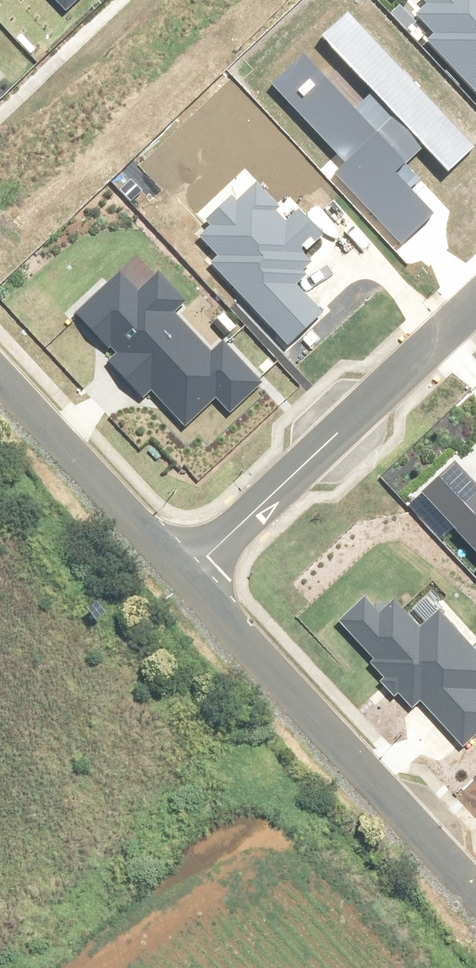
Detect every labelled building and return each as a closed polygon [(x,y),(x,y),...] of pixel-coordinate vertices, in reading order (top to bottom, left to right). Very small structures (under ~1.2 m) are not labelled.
[(65,19),(86,0),(48,0),(65,19)] [(410,1),(417,9),(410,17),(427,35),(421,41),(475,100),(475,0),(412,0),(410,1)] [(472,150),(344,16),(320,39),(375,97),(355,116),(300,58),(269,87),(342,163),(330,174),(396,244),(426,217),(391,180),(424,149),(447,174),(472,150)] [(210,266),(287,343),(318,313),(286,280),(328,239),(296,207),(283,219),(256,192),(245,202),(234,191),(204,219),(213,228),(197,244),(215,262),(210,266)] [(113,276),(73,315),(116,358),(108,366),(144,403),(152,395),(184,428),(215,398),(231,414),(258,387),(220,348),(209,358),(168,316),(178,306),(151,279),(133,297),(113,276)] [(421,495),(455,529),(453,531),(475,555),(475,490),(452,465),(421,495)] [(336,625),(372,661),(367,666),(409,709),(414,705),(459,751),(475,734),(475,693),(474,691),(475,689),(475,659),(434,616),(418,631),(392,604),(377,619),(360,602),(336,625)]
